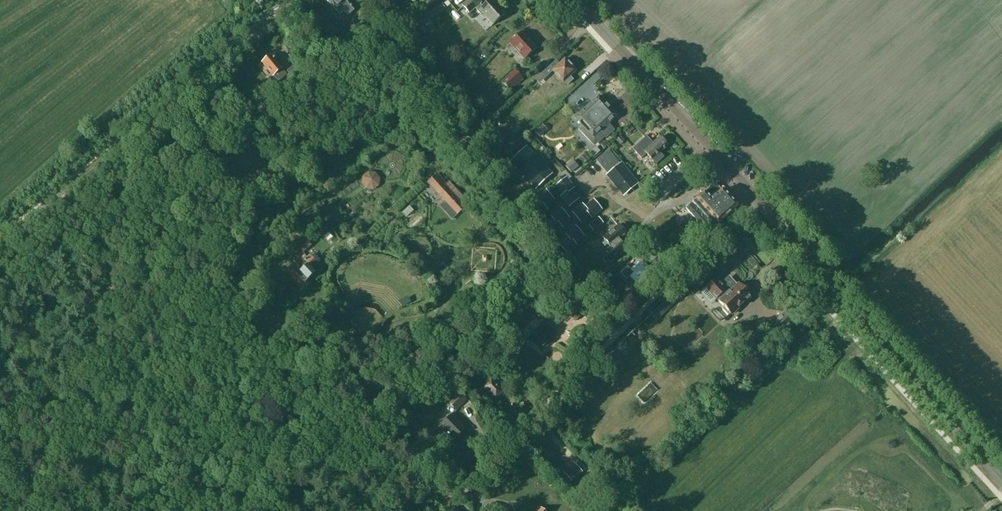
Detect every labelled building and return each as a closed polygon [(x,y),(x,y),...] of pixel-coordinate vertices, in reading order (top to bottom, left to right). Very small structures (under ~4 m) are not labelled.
[(343,12),(347,16),(353,10),(346,2),(348,1),(347,0),(327,0),(340,15),(343,12)] [(479,4),(481,2),(479,0),(469,0),(462,6),(469,13),(475,8),(480,14),(482,13),(493,24),(505,14),(492,0),(490,0),(482,7),(479,4)] [(393,1),(387,7),(398,19),(404,14),(393,1)] [(413,23),(417,31),(424,27),(421,23),(425,21),(423,17),(413,23)] [(524,59),(536,48),(522,32),(510,43),(524,59)] [(482,49),(486,54),(493,47),(489,43),(482,49)] [(270,56),(263,63),(278,82),(286,75),(270,56)] [(574,69),(575,68),(571,64),(570,65),(565,59),(559,64),(556,60),(542,73),(546,78),(553,71),(563,82),(564,81),(567,85),(572,80),(569,76),(576,71),(574,69)] [(297,62),(287,71),(290,75),(294,72),(299,78),(306,73),(297,62)] [(501,81),(509,91),(523,79),(514,69),(501,81)] [(618,104),(625,111),(634,101),(627,94),(618,104)] [(614,130),(609,124),(617,116),(599,96),(589,105),(585,109),(576,116),(584,125),(579,130),(594,146),(604,136),(605,138),(614,130)] [(502,129),(523,108),(519,104),(498,124),(502,129)] [(535,131),(534,130),(529,134),(534,139),(538,135),(539,137),(547,130),(542,125),(535,131)] [(631,126),(625,131),(628,135),(634,129),(631,126)] [(506,141),(511,146),(525,134),(520,128),(506,141)] [(616,141),(621,146),(626,141),(621,136),(616,141)] [(632,149),(641,158),(646,154),(656,164),(664,157),(659,152),(667,145),(660,137),(651,144),(645,137),(632,149)] [(476,155),(484,147),(478,141),(469,149),(476,155)] [(551,174),(529,150),(526,146),(510,160),(536,188),(551,174)] [(596,160),(624,194),(636,184),(609,150),(596,160)] [(564,168),(569,174),(576,168),(570,162),(564,168)] [(680,166),(672,165),(672,186),(680,186),(680,166)] [(372,173),(359,185),(372,198),(385,186),(372,173)] [(453,194),(457,190),(449,181),(447,182),(441,176),(434,183),(430,186),(444,201),(439,206),(451,219),(465,206),(453,194)] [(563,191),(562,191),(564,195),(570,190),(572,188),(565,179),(558,185),(563,191)] [(716,183),(714,183),(688,206),(694,213),(692,215),(707,233),(737,207),(716,183)] [(677,187),(670,194),(674,198),(681,192),(677,187)] [(564,195),(562,196),(570,205),(577,199),(572,194),(573,193),(570,190),(564,195)] [(546,192),(537,199),(539,201),(544,207),(547,204),(546,203),(552,199),(546,192)] [(584,208),(589,214),(592,218),(602,210),(594,199),(584,207),(584,208)] [(539,201),(536,204),(537,205),(531,209),(537,216),(546,209),(544,207),(539,201)] [(584,208),(583,206),(574,213),(580,220),(585,216),(586,216),(589,214),(584,208)] [(552,217),(554,219),(559,225),(562,222),(561,222),(567,217),(561,210),(552,217)] [(407,223),(414,217),(410,212),(403,218),(407,223)] [(589,226),(593,230),(602,222),(598,218),(589,226)] [(554,219),(551,222),(552,222),(546,227),(552,234),(561,227),(559,225),(554,219)] [(607,265),(623,252),(627,249),(621,241),(628,235),(619,224),(603,238),(612,248),(601,257),(607,265)] [(567,235),(569,237),(574,243),(577,240),(576,240),(582,235),(576,228),(567,235)] [(569,237),(566,240),(566,241),(561,245),(567,252),(575,245),(574,243),(569,237)] [(295,245),(303,254),(311,246),(303,238),(295,245)] [(658,256),(646,243),(640,248),(652,262),(658,256)] [(299,261),(287,272),(303,290),(311,283),(308,280),(315,274),(311,270),(318,264),(310,256),(301,264),(299,261)] [(653,274),(645,265),(643,263),(639,267),(636,264),(630,269),(627,266),(620,273),(626,279),(629,276),(639,287),(653,274)] [(717,299),(719,301),(718,301),(723,306),(721,308),(728,315),(730,313),(730,314),(738,307),(743,303),(742,303),(750,296),(748,293),(749,292),(744,286),(742,287),(740,284),(737,287),(729,278),(721,285),(715,279),(706,287),(716,299),(717,299)] [(580,316),(585,312),(577,302),(572,307),(566,311),(576,321),(580,316)] [(527,309),(532,314),(537,309),(533,303),(527,309)] [(555,330),(544,318),(538,323),(541,326),(528,338),(540,351),(550,342),(551,343),(555,340),(550,335),(555,330)] [(491,367),(487,371),(495,380),(499,375),(491,367)] [(490,379),(482,387),(488,393),(489,392),(495,398),(502,392),(490,379)] [(456,410),(466,401),(457,391),(447,401),(456,410)] [(456,419),(455,420),(451,416),(441,425),(445,429),(444,430),(454,440),(465,429),(456,419)] [(576,461),(563,473),(567,477),(566,478),(568,480),(569,479),(571,481),(579,474),(577,472),(580,470),(579,469),(581,467),(576,461)]
